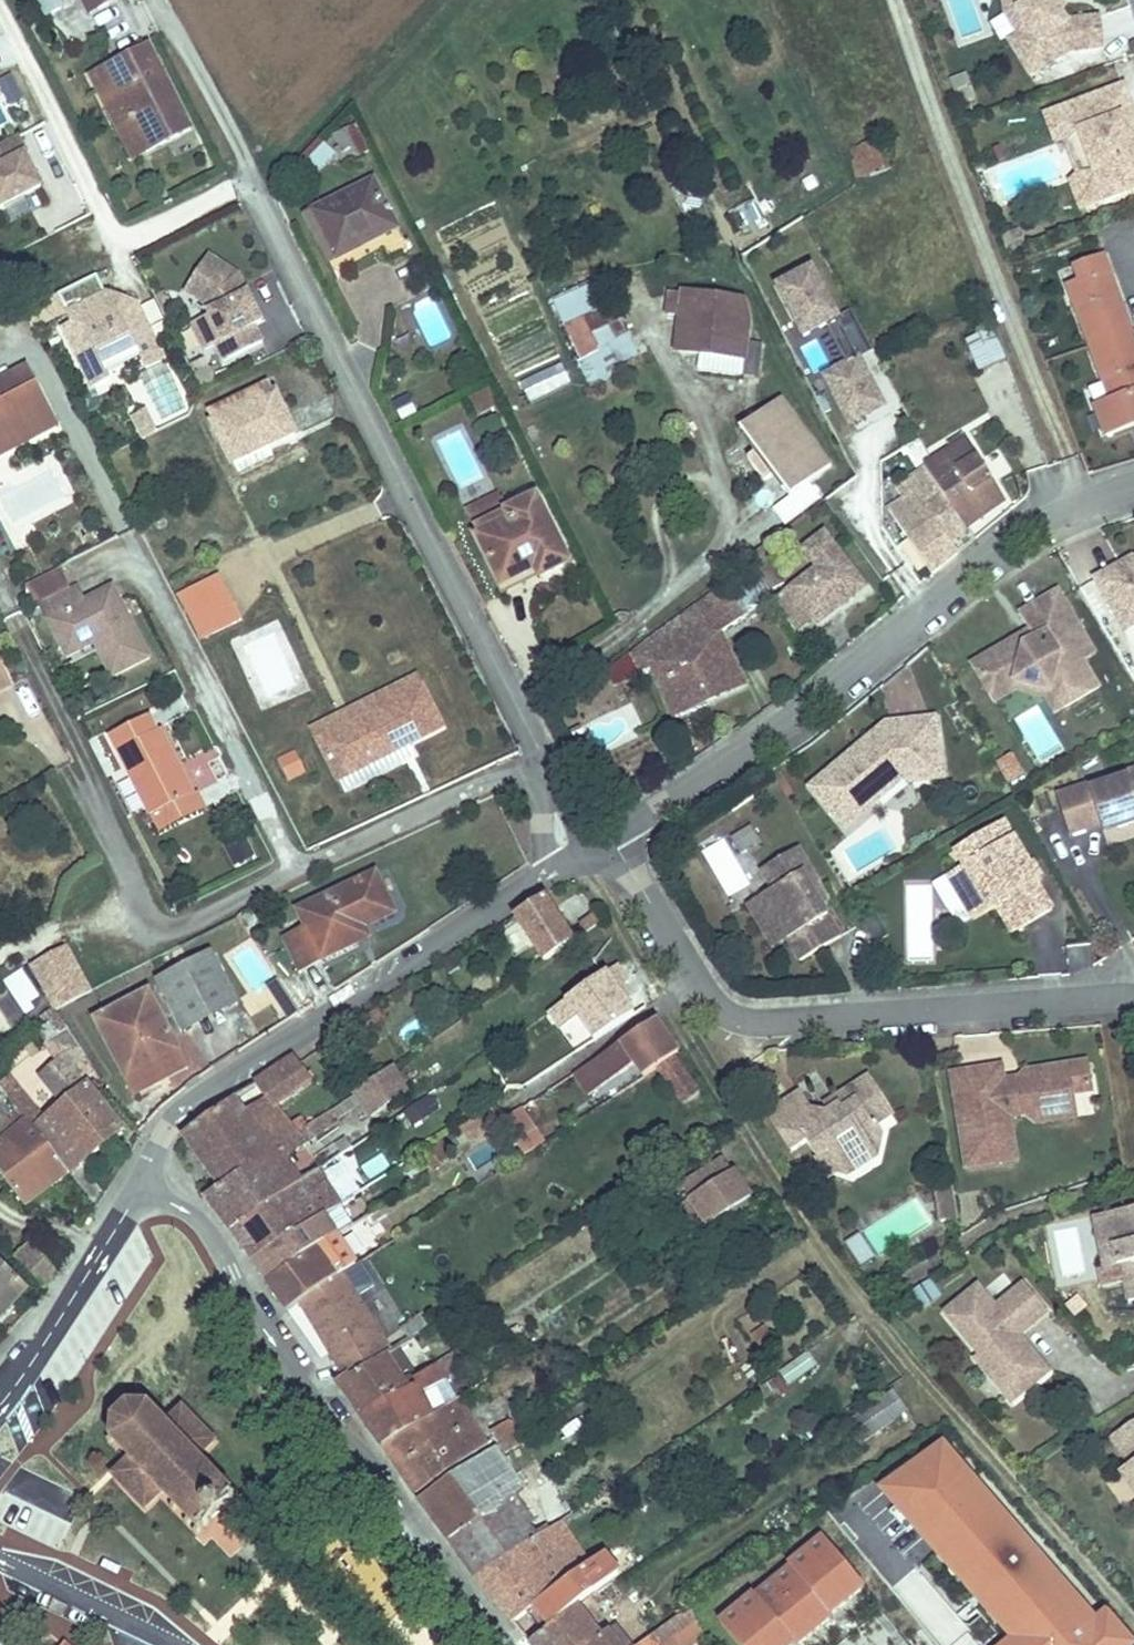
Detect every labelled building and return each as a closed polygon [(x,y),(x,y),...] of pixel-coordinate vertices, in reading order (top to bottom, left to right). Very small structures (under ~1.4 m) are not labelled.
[(51,32),(74,22),(64,0),(37,0),(51,32)] [(97,0),(86,0),(92,11),(101,7),(97,0)] [(994,6),(1008,29),(1021,20),(1009,3),(1009,0),(994,0),(994,6)] [(1009,3),(1021,20),(1008,29),(1002,33),(1025,68),(1062,44),(1095,41),(1092,10),(1058,14),(1052,4),(1049,0),(1009,0),(1009,3)] [(93,75),(106,100),(118,94),(148,151),(169,140),(193,128),(149,45),(124,58),(108,67),(93,75)] [(3,77),(7,104),(23,102),(19,75),(3,77)] [(1047,108),(1056,133),(1071,132),(1086,171),(1074,179),(1083,203),(1133,184),(1133,146),(1127,149),(1116,119),(1128,115),(1116,82),(1047,108)] [(118,94),(106,100),(135,157),(148,151),(118,94)] [(1056,133),(1047,108),(1040,111),(1051,140),(1063,140),(1075,170),(1065,176),(1076,205),(1083,203),(1074,179),(1086,171),(1071,132),(1056,133)] [(1128,115),(1116,119),(1127,149),(1133,146),(1133,129),(1128,115)] [(333,132),(339,159),(365,154),(359,126),(333,132)] [(856,180),(890,168),(879,138),(845,150),(856,180)] [(6,206),(12,218),(28,209),(22,198),(43,187),(18,139),(0,149),(0,209),(6,206)] [(296,162),(311,178),(335,155),(321,140),(296,162)] [(317,211),(317,212),(341,256),(399,227),(376,181),(317,211)] [(263,321),(240,273),(210,253),(186,288),(206,302),(223,338),(216,342),(224,360),(263,341),(255,324),(263,321)] [(1113,400),(1096,407),(1107,435),(1133,425),(1133,334),(1104,255),(1075,266),(1081,280),(1069,285),(1113,400)] [(842,317),(816,268),(782,286),(808,335),(842,317)] [(96,275),(58,294),(68,314),(76,310),(84,328),(67,337),(93,388),(112,379),(104,364),(136,348),(147,368),(165,359),(137,302),(125,308),(109,301),(96,275)] [(586,384),(638,362),(602,277),(550,299),(586,384)] [(688,293),(679,349),(746,357),(750,320),(740,298),(688,293)] [(815,373),(818,372),(846,432),(900,407),(859,320),(802,346),(815,373)] [(963,340),(975,372),(1005,361),(993,329),(963,340)] [(527,403),(571,387),(562,363),(518,379),(527,403)] [(0,383),(0,403),(38,383),(30,368),(0,383)] [(493,379),(469,393),(477,408),(500,395),(493,379)] [(214,422),(234,464),(269,447),(295,434),(271,382),(232,400),(236,411),(214,422)] [(13,430),(20,443),(58,424),(38,383),(0,403),(0,436),(13,430)] [(783,399),(743,427),(761,453),(752,459),(766,480),(775,474),(790,495),(831,466),(783,399)] [(156,431),(146,410),(136,415),(146,436),(156,431)] [(0,436),(0,454),(20,443),(13,430),(0,436)] [(925,466),(926,469),(968,529),(1007,502),(968,439),(925,466)] [(889,508),(935,575),(960,555),(953,544),(961,539),(970,533),(968,529),(926,469),(924,466),(896,485),(904,497),(889,508)] [(539,500),(479,529),(504,581),(537,566),(542,577),(570,564),(539,500)] [(823,565),(783,595),(801,620),(814,610),(822,620),(870,583),(831,530),(811,545),(823,565)] [(752,554),(773,592),(786,584),(778,568),(786,562),(771,539),(767,542),(752,554)] [(1118,616),(1133,608),(1133,558),(1096,578),(1118,616)] [(51,597),(71,588),(62,572),(26,591),(35,607),(40,604),(40,603),(51,597)] [(220,574),(181,593),(204,639),(243,619),(220,574)] [(76,585),(71,588),(51,597),(40,603),(40,604),(62,645),(89,631),(95,642),(113,677),(150,657),(120,598),(111,602),(105,590),(85,600),(76,585)] [(722,585),(608,671),(615,684),(652,664),(675,717),(745,684),(720,632),(747,615),(722,585)] [(120,598),(113,586),(105,590),(111,602),(120,598)] [(1087,661),(1073,639),(1086,631),(1062,591),(1024,613),(1034,631),(1036,636),(1027,642),(1024,637),(976,665),(993,692),(1021,676),(1056,685),(1069,707),(1102,688),(1087,661)] [(1118,616),(1126,631),(1133,626),(1133,608),(1118,616)] [(68,657),(95,642),(89,631),(62,645),(68,657)] [(1036,636),(1034,631),(1024,637),(1027,642),(1036,636)] [(1099,654),(1086,631),(1073,639),(1087,661),(1099,654)] [(8,682),(0,665),(0,687),(8,682)] [(1021,676),(993,692),(998,701),(1023,688),(1049,694),(1060,713),(1069,707),(1056,685),(1021,676)] [(322,738),(340,778),(409,743),(443,727),(423,686),(396,700),(366,715),(322,738)] [(172,769),(177,766),(158,730),(155,731),(147,716),(108,734),(149,817),(187,798),(172,769)] [(936,719),(891,724),(893,742),(876,756),(866,745),(814,787),(846,826),(911,775),(916,781),(946,777),(936,719)] [(891,724),(866,745),(876,756),(893,742),(891,724)] [(297,749),(276,756),(284,781),(305,773),(297,749)] [(192,795),(177,766),(172,769),(187,798),(192,795)] [(1121,828),(1133,824),(1133,772),(1130,774),(1131,777),(1095,790),(1094,785),(1060,796),(1073,833),(1106,822),(1104,818),(1117,814),(1121,828)] [(1117,814),(1104,818),(1106,822),(1109,831),(1121,828),(1117,814)] [(1039,883),(1032,871),(1033,866),(1007,821),(958,850),(967,866),(982,891),(977,893),(975,899),(982,911),(988,913),(999,907),(1015,933),(1055,909),(1039,883)] [(222,841),(235,868),(257,857),(244,830),(222,841)] [(776,889),(760,899),(774,923),(779,920),(790,939),(803,961),(844,936),(825,905),(819,896),(827,892),(801,848),(764,870),(776,889)] [(1045,879),(1037,864),(1033,866),(1032,871),(1039,883),(1045,879)] [(982,891),(967,866),(952,875),(975,921),(988,913),(982,911),(975,899),(977,893),(982,891)] [(307,928),(285,938),(299,970),(355,944),(351,934),(366,927),(395,914),(377,874),(299,910),(307,928)] [(832,901),(827,892),(819,896),(825,905),(832,901)] [(544,896),(512,916),(543,961),(574,939),(544,896)] [(774,923),(760,899),(750,904),(775,947),(790,939),(779,920),(774,923)] [(351,934),(355,944),(371,937),(366,927),(351,934)] [(49,1011),(91,996),(73,944),(31,959),(49,1011)] [(157,980),(183,1031),(236,1004),(210,953),(157,980)] [(20,969),(4,983),(26,1008),(42,995),(20,969)] [(275,981),(264,991),(287,1016),(298,1007),(275,981)] [(126,1048),(143,1071),(181,1052),(151,993),(98,1020),(117,1056),(126,1048)] [(68,1032),(52,1010),(41,1017),(48,1025),(56,1038),(68,1032)] [(654,1020),(574,1073),(588,1095),(634,1065),(642,1077),(658,1066),(676,1055),(677,1053),(660,1029),(654,1020)] [(38,1032),(56,1058),(60,1063),(79,1048),(68,1032),(56,1038),(48,1025),(38,1032)] [(0,1086),(0,1089),(68,1173),(69,1175),(125,1130),(85,1081),(93,1072),(79,1048),(60,1063),(42,1077),(63,1103),(44,1119),(11,1077),(0,1086)] [(129,1079),(143,1071),(126,1048),(117,1056),(129,1079)] [(698,1089),(676,1055),(658,1066),(682,1100),(698,1089)] [(305,1076),(293,1059),(254,1086),(271,1109),(314,1078),(310,1072),(305,1076)] [(1006,1083),(1004,1067),(955,1075),(961,1118),(973,1116),(976,1133),(964,1134),(967,1159),(988,1156),(990,1164),(1017,1160),(1011,1119),(1010,1110),(1028,1108),(1029,1116),(1038,1123),(1077,1117),(1074,1094),(1072,1081),(1091,1078),(1089,1063),(1028,1073),(1024,1080),(1024,1086),(1007,1088),(1006,1083)] [(403,1095),(386,1070),(354,1092),(371,1117),(403,1095)] [(895,1113),(872,1076),(837,1098),(841,1105),(830,1112),(819,1119),(802,1094),(770,1114),(793,1151),(808,1141),(818,1158),(827,1152),(835,1154),(844,1168),(865,1154),(878,1158),(885,1132),(878,1124),(895,1113)] [(1091,1078),(1072,1081),(1074,1094),(1093,1091),(1091,1078)] [(1024,1080),(1006,1083),(1007,1088),(1024,1086),(1024,1080)] [(271,1109),(254,1086),(236,1099),(267,1143),(285,1129),(271,1109)] [(411,1127),(440,1111),(432,1097),(403,1112),(411,1127)] [(841,1105),(837,1098),(826,1105),(830,1112),(841,1105)] [(267,1143),(236,1099),(184,1136),(186,1140),(221,1189),(292,1139),(285,1129),(267,1143)] [(522,1105),(499,1119),(522,1156),(545,1142),(522,1105)] [(1028,1108),(1010,1110),(1011,1119),(1029,1116),(1028,1108)] [(230,1233),(298,1186),(282,1163),(295,1152),(302,1148),(333,1127),(325,1116),(292,1139),(221,1189),(206,1199),(227,1228),(230,1233)] [(973,1116),(961,1118),(964,1134),(976,1133),(973,1116)] [(458,1126),(466,1145),(489,1136),(482,1117),(458,1126)] [(15,1128),(7,1119),(0,1124),(0,1131),(5,1137),(15,1128)] [(25,1120),(15,1128),(5,1137),(0,1141),(0,1174),(26,1206),(68,1173),(25,1120)] [(844,1168),(835,1154),(827,1152),(818,1158),(830,1176),(844,1168)] [(865,1154),(844,1168),(849,1177),(878,1158),(865,1154)] [(988,1156),(967,1159),(969,1167),(990,1164),(988,1156)] [(692,1198),(734,1171),(725,1158),(683,1184),(692,1198)] [(751,1197),(734,1171),(692,1198),(678,1208),(697,1235),(699,1233),(710,1226),(729,1212),(751,1197)] [(326,1185),(318,1173),(298,1186),(230,1233),(245,1253),(253,1263),(320,1219),(307,1199),(317,1192),(326,1185)] [(342,1189),(333,1194),(324,1201),(331,1212),(341,1205),(364,1191),(357,1180),(342,1189)] [(333,1194),(326,1185),(317,1192),(307,1199),(320,1219),(331,1212),(324,1201),(333,1194)] [(939,1221),(956,1219),(954,1191),(937,1192),(939,1221)] [(331,1212),(320,1219),(253,1263),(264,1279),(267,1284),(318,1250),(312,1242),(349,1218),(341,1205),(331,1212)] [(1096,1216),(1099,1234),(1133,1228),(1133,1210),(1096,1216)] [(710,1226),(699,1233),(710,1249),(722,1241),(710,1226)] [(1099,1234),(1105,1269),(1122,1265),(1130,1303),(1133,1302),(1133,1228),(1099,1234)] [(860,1235),(844,1244),(858,1268),(874,1259),(860,1235)] [(757,1239),(744,1247),(750,1257),(764,1248),(757,1239)] [(330,1267),(318,1250),(267,1284),(283,1306),(288,1313),(301,1304),(338,1280),(334,1273),(338,1269),(333,1264),(330,1267)] [(28,1286),(0,1259),(0,1318),(28,1286)] [(341,1278),(338,1280),(301,1304),(307,1315),(345,1378),(348,1375),(351,1378),(385,1357),(389,1355),(341,1278)] [(923,1306),(940,1297),(930,1280),(914,1289),(923,1306)] [(1048,1311),(1026,1284),(997,1308),(979,1287),(946,1314),(981,1356),(977,1360),(1007,1397),(1028,1379),(1023,1373),(1038,1360),(1024,1342),(1019,1346),(1014,1340),(1019,1336),(1048,1311)] [(411,1339),(430,1327),(423,1316),(404,1329),(411,1339)] [(764,1326),(752,1333),(766,1353),(778,1345),(764,1326)] [(1024,1342),(1019,1336),(1014,1340),(1019,1346),(1024,1342)] [(391,1356),(389,1355),(385,1357),(407,1391),(416,1387),(413,1382),(417,1380),(398,1351),(391,1356)] [(447,1360),(455,1371),(467,1364),(459,1353),(447,1360)] [(787,1386),(816,1369),(807,1353),(778,1370),(787,1386)] [(345,1378),(337,1383),(355,1409),(360,1417),(407,1391),(385,1357),(351,1378),(348,1375),(345,1378)] [(407,1391),(360,1417),(364,1422),(382,1447),(431,1418),(421,1399),(444,1384),(441,1380),(455,1371),(447,1360),(417,1380),(413,1382),(416,1387),(407,1391)] [(1048,1373),(1038,1360),(1023,1373),(1028,1379),(1007,1397),(1012,1402),(1048,1373)] [(431,1418),(382,1447),(398,1469),(469,1423),(463,1415),(484,1401),(475,1389),(431,1418)] [(894,1389),(846,1423),(861,1444),(909,1409),(894,1389)] [(205,1526),(210,1521),(229,1502),(232,1500),(234,1502),(237,1499),(235,1496),(240,1492),(237,1489),(233,1493),(227,1487),(231,1483),(228,1480),(223,1484),(213,1472),(217,1468),(213,1464),(209,1468),(199,1457),(217,1441),(185,1408),(167,1425),(151,1409),(154,1403),(150,1400),(146,1408),(132,1406),(130,1401),(125,1402),(127,1410),(123,1413),(117,1419),(109,1416),(108,1422),(115,1424),(115,1438),(109,1441),(110,1445),(117,1443),(132,1458),(115,1475),(147,1507),(165,1491),(175,1501),(170,1505),(173,1509),(178,1504),(189,1515),(184,1519),(187,1524),(193,1519),(198,1525),(194,1529),(197,1533),(202,1529),(203,1530),(206,1528),(205,1526)] [(492,1430),(499,1440),(525,1424),(528,1421),(520,1412),(492,1430)] [(469,1423),(398,1469),(412,1489),(417,1495),(491,1445),(482,1430),(476,1434),(469,1423)] [(1111,1438),(1130,1467),(1120,1474),(1133,1494),(1133,1423),(1111,1438)] [(525,1424),(499,1440),(507,1452),(532,1434),(525,1424)] [(1106,1612),(1095,1621),(943,1440),(879,1490),(1010,1641),(1005,1644),(1133,1644),(1106,1612)] [(496,1450),(422,1500),(480,1580),(540,1539),(531,1528),(534,1526),(525,1512),(534,1505),(515,1477),(496,1450)] [(538,1462),(515,1477),(534,1505),(525,1512),(534,1526),(531,1528),(540,1539),(564,1524),(576,1515),(538,1462)] [(540,1539),(480,1580),(498,1601),(516,1623),(537,1608),(595,1566),(579,1544),(564,1555),(556,1545),(565,1539),(563,1535),(569,1531),(564,1524),(540,1539)] [(866,1590),(820,1534),(714,1620),(734,1644),(797,1644),(866,1590)] [(595,1566),(537,1608),(555,1629),(580,1610),(595,1599),(615,1584),(622,1580),(606,1558),(595,1566)] [(615,1584),(595,1599),(609,1618),(621,1609),(617,1602),(625,1596),(615,1584)] [(533,1644),(631,1644),(617,1626),(602,1638),(580,1610),(555,1629),(533,1644)] [(669,1625),(678,1637),(689,1629),(680,1618),(669,1625)] [(678,1637),(669,1625),(661,1631),(641,1644),(667,1644),(678,1637)] [(111,1644),(134,1644),(115,1636),(111,1644)]
